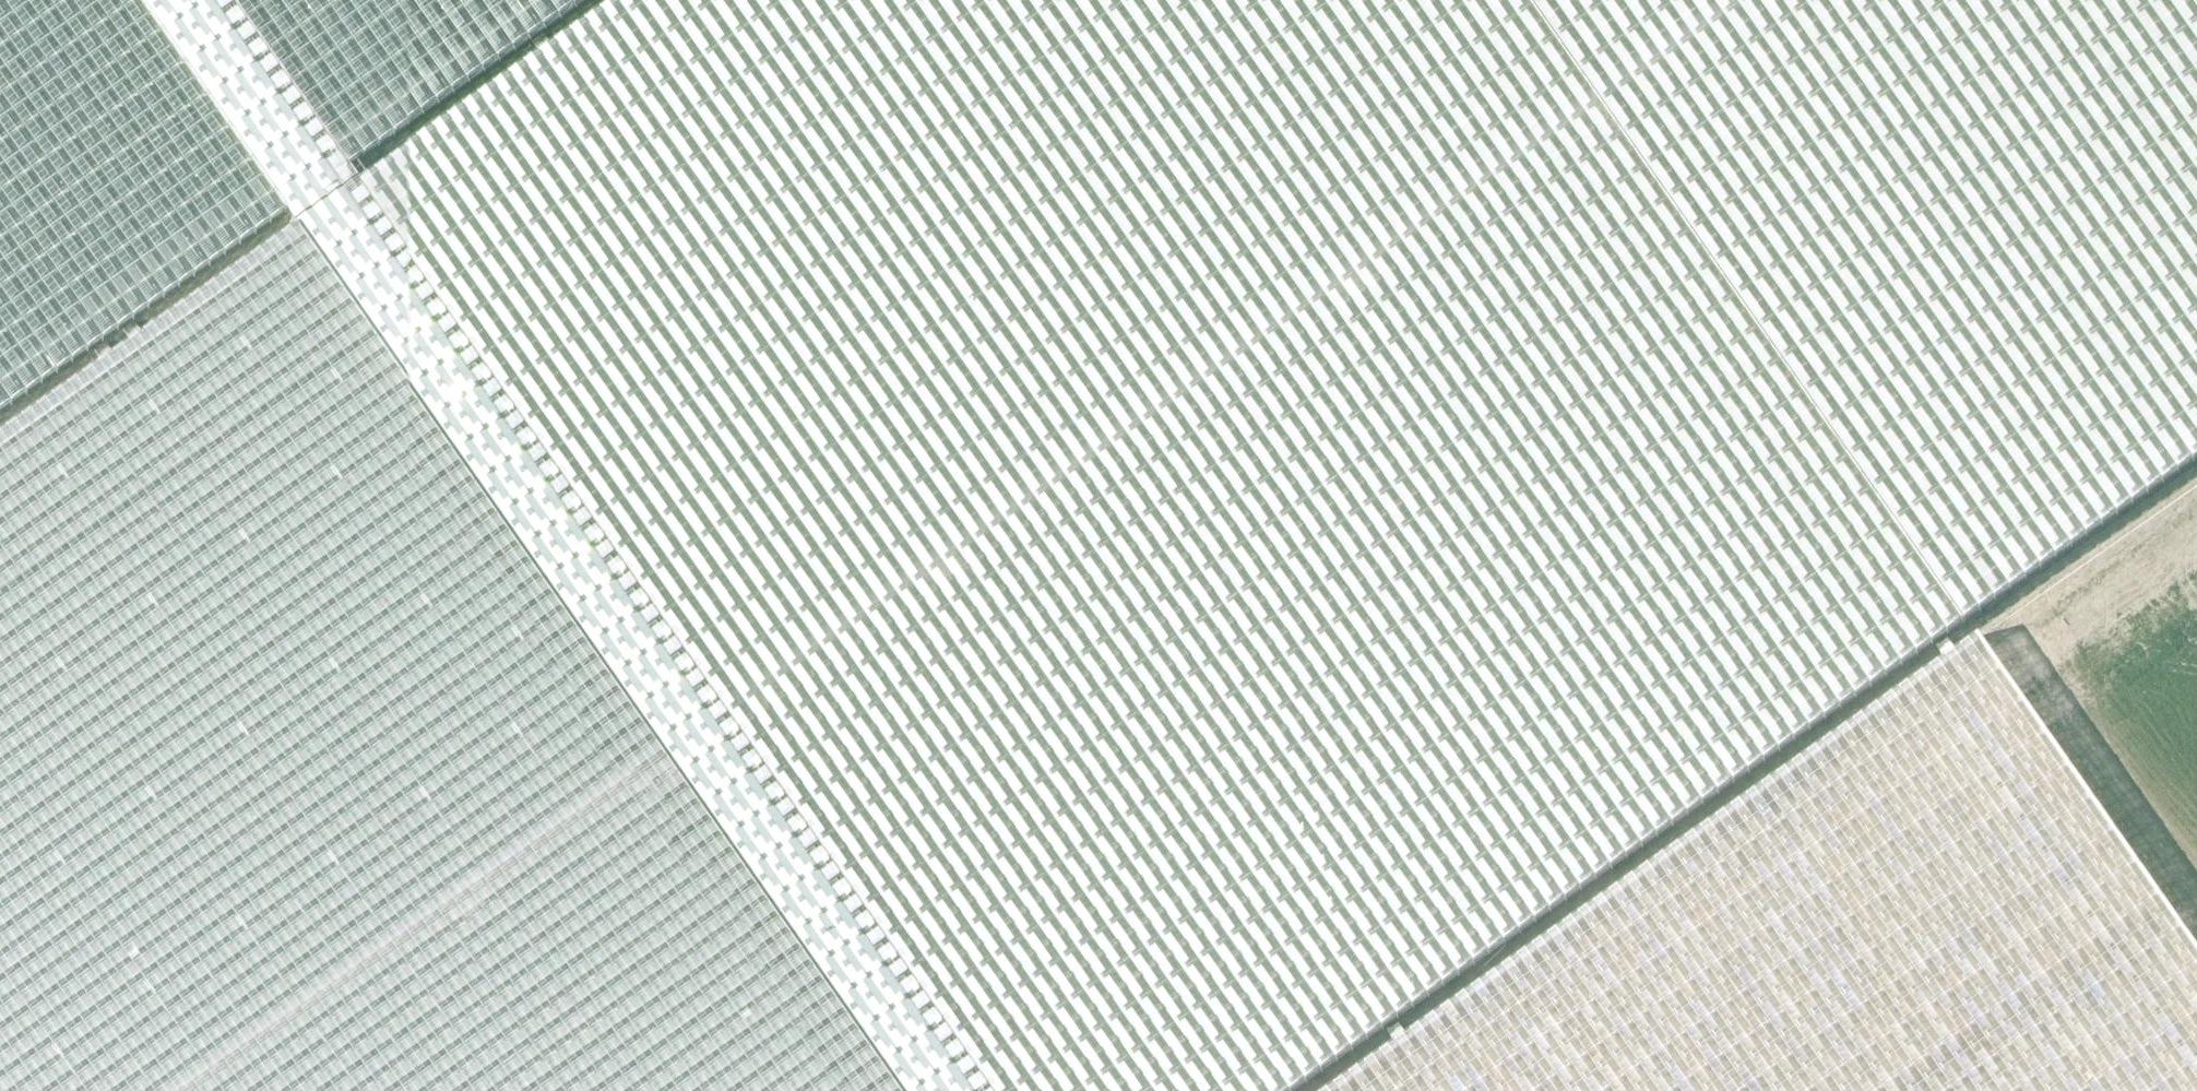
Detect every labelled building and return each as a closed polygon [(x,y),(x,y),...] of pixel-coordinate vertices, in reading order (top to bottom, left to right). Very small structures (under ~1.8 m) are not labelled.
[(140,315),(237,247),(287,212),(297,227),(0,436),(0,1090),(1294,1090),(1915,657),(1963,623),(1965,622),(2196,459),(2196,0),(622,0),(359,184),(349,166),(587,0),(0,0),(0,413),(140,315)]
